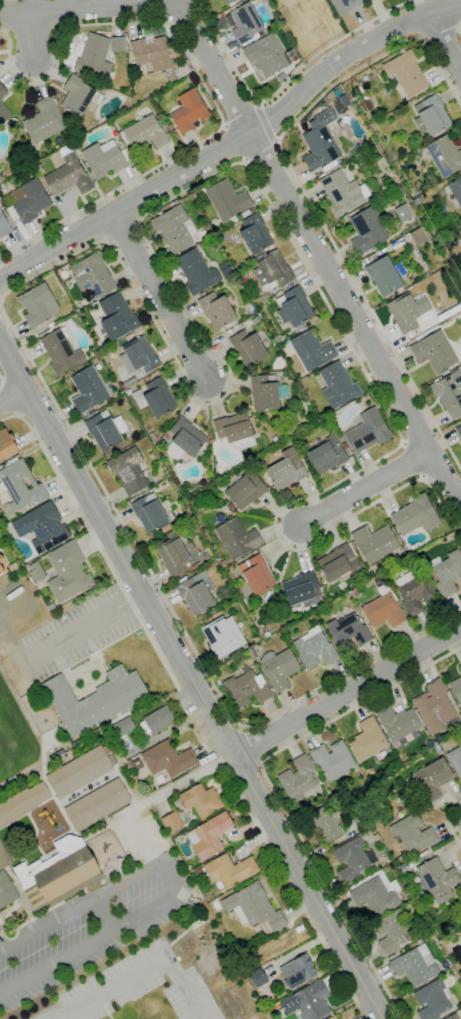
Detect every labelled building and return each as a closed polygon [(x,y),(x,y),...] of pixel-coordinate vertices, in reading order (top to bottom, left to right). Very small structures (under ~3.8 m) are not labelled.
[(340,17),(330,0),(359,0),(361,3),(351,9),(351,10),(340,17)] [(239,46),(230,31),(237,27),(236,24),(230,27),(224,17),(225,17),(222,13),(242,1),(244,4),(249,1),(264,29),(257,33),(259,35),(239,46)] [(110,43),(104,61),(112,64),(106,82),(73,71),(77,58),(79,59),(88,32),(109,39),(109,37),(125,37),(126,51),(110,52),(110,43)] [(264,79),(254,61),(249,64),(241,50),(273,32),(291,64),(264,79)] [(148,73),(145,62),(136,64),(130,43),(145,38),(147,44),(154,42),(153,39),(165,36),(167,42),(166,43),(172,67),(153,73),(153,72),(148,73)] [(408,98),(393,73),(387,76),(382,66),(411,49),(417,60),(414,61),(428,86),(408,98)] [(178,79),(173,70),(185,63),(191,72),(178,79)] [(81,117),(60,106),(68,91),(63,88),(72,73),(86,81),(84,85),(103,96),(98,105),(91,100),(81,117)] [(8,93),(0,100),(0,83),(8,93)] [(181,135),(171,117),(170,114),(183,107),(177,97),(194,88),(207,112),(208,111),(210,116),(200,121),(199,119),(192,123),(194,128),(181,135)] [(431,136),(430,134),(429,135),(427,130),(421,133),(414,120),(419,117),(417,114),(418,114),(413,106),(436,93),(444,106),(442,107),(452,124),(431,136)] [(33,145),(21,122),(40,112),(35,103),(50,95),(67,127),(33,145)] [(12,115),(0,125),(0,100),(12,115)] [(133,150),(122,131),(152,114),(160,128),(162,127),(170,142),(156,149),(151,140),(133,150)] [(311,173),(301,156),(304,155),(305,157),(311,153),(301,136),(324,123),(342,155),(311,173)] [(457,151),(460,149),(460,169),(442,179),(425,146),(447,134),(457,151)] [(96,181),(80,152),(97,143),(99,147),(113,139),(116,145),(125,161),(126,160),(129,166),(115,173),(112,169),(105,173),(106,175),(96,181)] [(54,197),(42,178),(66,164),(62,158),(72,152),(77,160),(76,160),(84,174),(86,173),(94,187),(81,195),(75,185),(54,197)] [(336,219),(329,206),(332,205),(319,181),(325,177),(323,174),(333,168),(334,169),(333,170),(334,171),(339,168),(346,181),(347,181),(349,184),(356,180),(359,186),(364,184),(371,195),(364,198),(365,201),(359,205),(360,206),(347,214),(346,212),(342,214),(343,215),(336,219)] [(23,225),(21,222),(22,221),(12,205),(16,203),(10,193),(37,177),(52,204),(35,214),(37,217),(23,225)] [(447,185),(460,177),(460,210),(459,207),(455,209),(450,200),(454,197),(452,195),(448,197),(443,188),(447,186),(447,185)] [(228,223),(226,220),(223,222),(205,190),(226,178),(236,195),(242,192),(241,189),(244,188),(254,205),(240,213),(241,215),(228,223)] [(416,205),(412,200),(419,196),(422,201),(416,205)] [(357,256),(349,241),(358,236),(348,218),(359,213),(357,209),(368,203),(370,207),(377,204),(383,216),(379,218),(381,222),(380,223),(389,239),(357,256)] [(394,209),(404,203),(412,217),(401,223),(394,209)] [(172,255),(159,231),(156,232),(155,230),(154,231),(150,223),(151,223),(150,221),(172,209),(172,208),(180,204),(189,221),(183,224),(194,244),(172,255)] [(13,231),(0,238),(0,210),(9,227),(10,226),(13,231)] [(252,256),(239,232),(245,229),(241,222),(258,212),(265,225),(264,226),(274,243),(252,256)] [(416,247),(409,234),(424,225),(431,238),(416,247)] [(237,245),(232,237),(237,234),(242,242),(237,245)] [(192,297),(185,285),(188,283),(175,259),(196,247),(210,272),(216,269),(222,281),(215,285),(215,284),(198,293),(198,294),(192,297)] [(261,302),(258,296),(264,293),(252,271),(257,267),(254,261),(277,249),(286,266),(287,265),(295,279),(279,288),(278,286),(266,292),(269,297),(261,302)] [(95,299),(89,288),(81,293),(72,277),(74,276),(69,267),(75,263),(76,264),(93,254),(99,251),(100,253),(101,252),(105,259),(104,260),(105,262),(103,263),(116,287),(95,299)] [(382,298),(372,280),(371,281),(364,268),(375,262),(387,255),(404,286),(382,298)] [(240,283),(236,274),(243,270),(248,279),(240,283)] [(30,330),(23,316),(27,314),(24,307),(21,308),(16,297),(44,282),(53,299),(54,299),(59,308),(58,314),(51,318),(37,326),(37,327),(30,330)] [(297,332),(294,327),(292,328),(288,321),(283,323),(276,310),(280,308),(280,306),(279,307),(275,300),(282,296),(282,294),(298,285),(306,298),(305,298),(315,316),(301,323),(304,328),(297,332)] [(111,342),(100,323),(107,319),(98,303),(118,291),(132,315),(134,314),(141,327),(135,331),(134,329),(111,342)] [(215,331),(205,313),(204,314),(197,301),(213,291),(218,299),(224,295),(235,315),(237,319),(215,331)] [(402,335),(395,323),(396,322),(386,304),(407,292),(413,302),(424,296),(432,309),(415,319),(419,326),(402,335)] [(253,325),(251,320),(258,317),(260,322),(253,325)] [(57,378),(50,365),(53,363),(39,339),(48,334),(47,331),(51,328),(53,331),(60,327),(61,329),(66,326),(71,336),(66,339),(74,352),(79,349),(86,362),(57,378)] [(307,373),(289,341),(311,328),(321,346),(330,341),(338,356),(307,373)] [(246,368),(237,351),(235,352),(228,339),(244,329),(248,336),(255,333),(268,356),(253,365),(253,364),(246,368)] [(436,374),(427,356),(420,360),(421,363),(419,364),(409,347),(440,329),(458,362),(436,374)] [(123,377),(114,360),(124,354),(122,350),(123,349),(121,347),(143,335),(153,352),(154,352),(161,365),(145,374),(141,367),(134,370),(134,371),(123,377)] [(94,357),(92,352),(97,349),(100,354),(94,357)] [(333,410),(327,401),(327,402),(321,391),(327,388),(318,372),(339,360),(353,384),(355,382),(362,394),(355,398),(355,397),(338,407),(333,410)] [(80,415),(71,400),(80,395),(70,377),(92,365),(110,397),(80,415)] [(457,369),(460,367),(460,372),(460,373),(460,375),(460,415),(451,421),(438,397),(435,398),(428,386),(434,382),(435,383),(449,375),(448,373),(456,368),(457,369)] [(255,411),(253,391),(251,391),(250,376),(268,375),(268,376),(275,375),(276,382),(277,382),(277,383),(289,382),(290,400),(279,401),(280,409),(255,411)] [(156,419),(147,405),(140,409),(131,394),(140,389),(143,396),(149,392),(145,385),(161,376),(168,389),(167,389),(177,407),(156,419)] [(374,406),(388,430),(389,429),(393,436),(381,443),(379,441),(355,455),(343,434),(362,423),(358,415),(374,406)] [(101,453),(91,435),(90,435),(83,423),(96,416),(95,415),(106,410),(110,418),(120,437),(121,436),(123,441),(101,453)] [(234,452),(231,443),(227,444),(227,442),(220,444),(218,439),(217,439),(212,421),(226,417),(226,419),(247,413),(256,445),(234,452)] [(176,460),(165,452),(172,443),(172,442),(176,436),(169,431),(180,416),(192,425),(191,426),(208,438),(204,443),(208,446),(204,452),(202,450),(196,459),(193,457),(193,458),(183,450),(176,460)] [(18,451),(0,461),(0,431),(5,428),(6,431),(8,435),(11,433),(14,439),(12,440),(18,451)] [(153,442),(149,435),(153,433),(157,440),(153,442)] [(316,477),(304,454),(317,447),(316,446),(325,441),(324,439),(334,433),(349,460),(336,467),(335,466),(316,477)] [(128,496),(114,472),(112,474),(105,462),(111,458),(112,460),(119,456),(118,455),(134,446),(143,461),(137,464),(139,467),(141,466),(143,471),(142,472),(149,485),(128,496)] [(277,492),(264,470),(267,469),(284,459),(280,453),(292,446),(309,475),(294,484),(293,482),(277,492)] [(8,520),(0,507),(8,502),(9,504),(13,502),(0,479),(0,470),(21,458),(37,486),(41,483),(49,498),(33,507),(31,504),(18,511),(17,510),(13,512),(15,516),(8,520)] [(240,512),(224,492),(230,487),(229,486),(240,476),(240,477),(242,476),(242,475),(250,468),(268,490),(257,499),(256,498),(240,512)] [(401,536),(389,515),(413,501),(412,499),(424,492),(428,499),(427,500),(436,516),(436,515),(441,523),(425,532),(420,524),(412,529),(412,530),(401,536)] [(148,535),(138,517),(137,518),(129,504),(146,495),(145,495),(149,493),(149,495),(153,493),(156,499),(167,519),(168,519),(170,522),(169,523),(172,529),(162,534),(159,527),(153,530),(154,531),(148,535)] [(21,537),(19,538),(11,524),(51,501),(61,520),(59,521),(61,525),(64,524),(70,536),(64,540),(65,542),(62,544),(60,542),(38,555),(30,542),(32,541),(21,537)] [(232,561),(214,528),(236,516),(246,534),(255,529),(263,544),(232,561)] [(367,565),(356,546),(353,547),(350,542),(353,540),(350,535),(367,525),(369,527),(366,528),(370,535),(387,525),(400,547),(367,565)] [(171,579),(164,566),(165,565),(155,548),(168,540),(165,535),(172,531),(175,537),(177,535),(178,538),(190,559),(184,562),(188,569),(171,579)] [(57,604),(46,583),(58,576),(46,555),(73,539),(85,561),(79,565),(85,575),(88,573),(95,585),(82,593),(81,591),(57,604)] [(328,583),(316,561),(333,551),(333,550),(346,543),(361,569),(351,574),(351,573),(341,578),(340,576),(328,583)] [(457,549),(460,556),(460,582),(460,583),(457,578),(451,581),(457,591),(443,599),(435,584),(439,582),(431,568),(432,567),(429,561),(437,556),(440,562),(449,557),(447,554),(457,549)] [(255,596),(247,582),(245,583),(240,574),(241,573),(237,566),(246,562),(246,561),(261,553),(268,565),(267,566),(277,584),(255,596)] [(35,583),(29,573),(31,571),(28,566),(30,565),(28,563),(35,560),(36,562),(37,561),(46,577),(35,583)] [(10,572),(7,567),(15,562),(18,568),(10,572)] [(283,609),(276,601),(279,592),(283,590),(281,584),(300,577),(300,576),(314,570),(315,572),(314,573),(319,588),(323,600),(305,607),(303,602),(283,609)] [(202,620),(199,614),(193,617),(184,600),(182,600),(175,587),(179,584),(177,581),(185,577),(187,580),(203,571),(207,579),(209,579),(214,589),(220,601),(215,604),(215,605),(212,607),(215,612),(210,615),(207,610),(204,611),(207,617),(202,620)] [(410,618),(401,603),(403,602),(396,589),(397,588),(393,581),(412,571),(415,576),(423,571),(437,597),(425,604),(421,598),(418,600),(424,610),(410,618)] [(393,628),(388,620),(373,628),(372,626),(370,627),(360,608),(381,596),(377,589),(387,583),(397,600),(396,601),(406,620),(393,628)] [(270,604),(264,602),(268,591),(274,593),(270,604)] [(172,604),(170,599),(179,595),(181,600),(172,604)] [(49,612),(46,607),(53,603),(56,608),(49,612)] [(353,612),(357,619),(359,618),(362,622),(360,622),(362,626),(365,624),(373,638),(359,646),(353,637),(349,639),(352,644),(340,651),(325,625),(335,619),(336,622),(353,612)] [(217,660),(210,647),(211,646),(201,629),(222,616),(225,620),(231,616),(246,643),(217,660)] [(307,670),(291,643),(308,634),(308,630),(317,626),(318,626),(321,632),(323,631),(324,634),(323,634),(328,644),(331,642),(340,658),(326,666),(320,655),(316,657),(319,663),(307,670)] [(263,655),(269,651),(273,652),(275,656),(289,648),(301,669),(285,678),(290,686),(276,694),(265,675),(263,676),(258,667),(260,666),(260,665),(261,664),(259,662),(263,655)] [(71,738),(64,727),(62,728),(60,724),(62,722),(41,685),(61,673),(77,702),(96,691),(95,689),(109,680),(105,673),(121,664),(127,675),(135,670),(149,695),(114,716),(113,714),(71,738)] [(238,709),(225,687),(220,689),(216,681),(219,679),(221,684),(223,682),(233,677),(234,680),(244,674),(241,670),(247,667),(249,671),(252,670),(256,677),(260,674),(265,683),(273,696),(259,704),(253,694),(247,697),(250,703),(238,709)] [(447,684),(460,676),(460,709),(460,707),(458,708),(457,705),(459,704),(447,684)] [(458,714),(460,719),(460,723),(446,732),(444,729),(432,736),(419,712),(417,713),(415,709),(417,709),(412,700),(424,693),(427,698),(431,696),(425,686),(439,678),(448,693),(445,694),(457,715),(458,714)] [(147,738),(145,735),(139,724),(144,721),(142,718),(166,705),(169,711),(171,710),(173,714),(171,715),(176,722),(147,738)] [(392,743),(375,713),(389,706),(394,714),(403,709),(405,712),(412,708),(422,727),(392,743)] [(115,740),(108,728),(129,716),(136,728),(115,740)] [(358,762),(352,752),(351,752),(349,748),(350,747),(348,744),(355,740),(353,737),(363,732),(358,723),(372,716),(389,745),(358,762)] [(170,779),(164,769),(152,776),(140,755),(168,738),(178,755),(190,748),(198,762),(170,779)] [(330,783),(328,779),(327,779),(320,766),(317,767),(309,752),(322,744),(328,755),(332,752),(329,747),(341,740),(357,767),(330,783)] [(58,800),(45,777),(56,770),(54,768),(60,764),(61,767),(100,745),(101,748),(107,745),(111,752),(105,755),(106,758),(112,755),(117,763),(112,766),(113,769),(58,800)] [(434,754),(431,749),(437,745),(440,750),(434,754)] [(458,747),(460,753),(460,778),(459,779),(445,754),(458,747)] [(53,760),(51,756),(62,749),(64,753),(53,760)] [(292,805),(289,800),(287,801),(276,781),(279,779),(277,776),(289,769),(292,775),(297,772),(291,762),(305,754),(314,770),(310,772),(317,785),(300,795),(302,799),(292,805)] [(429,804),(413,775),(418,772),(417,771),(422,769),(424,768),(442,758),(452,774),(454,776),(453,777),(454,779),(438,788),(443,796),(429,804)] [(76,833),(63,809),(118,778),(131,802),(76,833)] [(38,807),(0,829),(0,803),(27,788),(28,790),(43,782),(52,797),(37,805),(38,807)] [(200,820),(193,807),(186,811),(178,796),(201,783),(205,791),(212,787),(224,807),(200,820)] [(324,845),(313,827),(310,828),(303,817),(326,804),(334,818),(333,819),(337,827),(339,826),(343,834),(324,845)] [(168,834),(160,820),(175,811),(184,825),(168,834)] [(200,862),(191,846),(192,845),(186,834),(225,811),(233,826),(216,836),(223,849),(200,862)] [(408,853),(401,842),(398,844),(388,828),(415,811),(423,824),(417,827),(420,833),(430,827),(438,840),(423,849),(421,845),(408,853)] [(375,842),(372,837),(376,834),(380,839),(375,842)] [(102,876),(98,890),(87,886),(50,907),(48,904),(35,911),(22,888),(23,887),(12,869),(24,862),(26,867),(39,860),(41,864),(59,853),(53,844),(68,835),(81,839),(102,876)] [(345,886),(337,872),(347,866),(344,861),(338,864),(331,851),(359,836),(366,847),(361,849),(364,853),(373,848),(377,855),(372,859),(374,863),(370,865),(371,866),(358,873),(360,877),(345,886)] [(12,863),(0,870),(0,842),(12,863)] [(226,890),(224,886),(219,889),(215,881),(212,883),(202,866),(226,853),(233,866),(251,856),(259,871),(241,881),(241,882),(226,890)] [(438,906),(432,896),(431,896),(415,869),(436,856),(445,872),(452,868),(460,881),(449,888),(454,896),(438,906)] [(198,877),(194,870),(200,867),(204,874),(198,877)] [(19,898),(0,909),(0,872),(3,870),(19,898)] [(375,919),(365,902),(356,907),(348,893),(378,876),(389,894),(392,892),(388,884),(395,880),(399,888),(394,891),(401,903),(375,919)] [(273,932),(266,921),(260,924),(260,923),(254,927),(253,925),(250,927),(247,922),(242,925),(233,909),(226,913),(220,901),(235,893),(235,894),(258,881),(266,894),(271,892),(273,896),(267,899),(270,906),(271,905),(275,913),(279,910),(287,924),(273,932)] [(385,956),(376,943),(387,936),(385,933),(377,938),(370,925),(383,918),(399,909),(406,919),(402,921),(412,938),(398,946),(399,948),(385,956)] [(417,988),(415,986),(413,987),(404,971),(396,976),(388,962),(400,956),(416,947),(416,948),(424,944),(434,962),(439,972),(425,980),(427,983),(424,985),(422,982),(417,985),(418,988),(417,988)] [(290,990),(278,968),(305,954),(317,976),(290,990)] [(255,989),(248,975),(260,968),(268,982),(255,989)] [(440,1017),(436,1018),(420,1018),(416,1012),(426,1006),(424,1003),(419,1006),(412,994),(414,993),(414,991),(418,989),(418,990),(440,978),(451,998),(447,1000),(452,1008),(439,1015),(440,1017)] [(331,1013),(319,1018),(302,1018),(297,1009),(286,1015),(279,1002),(289,996),(320,979),(329,996),(323,999),(331,1013)] [(263,1002),(259,995),(266,991),(270,998),(263,1002)]
